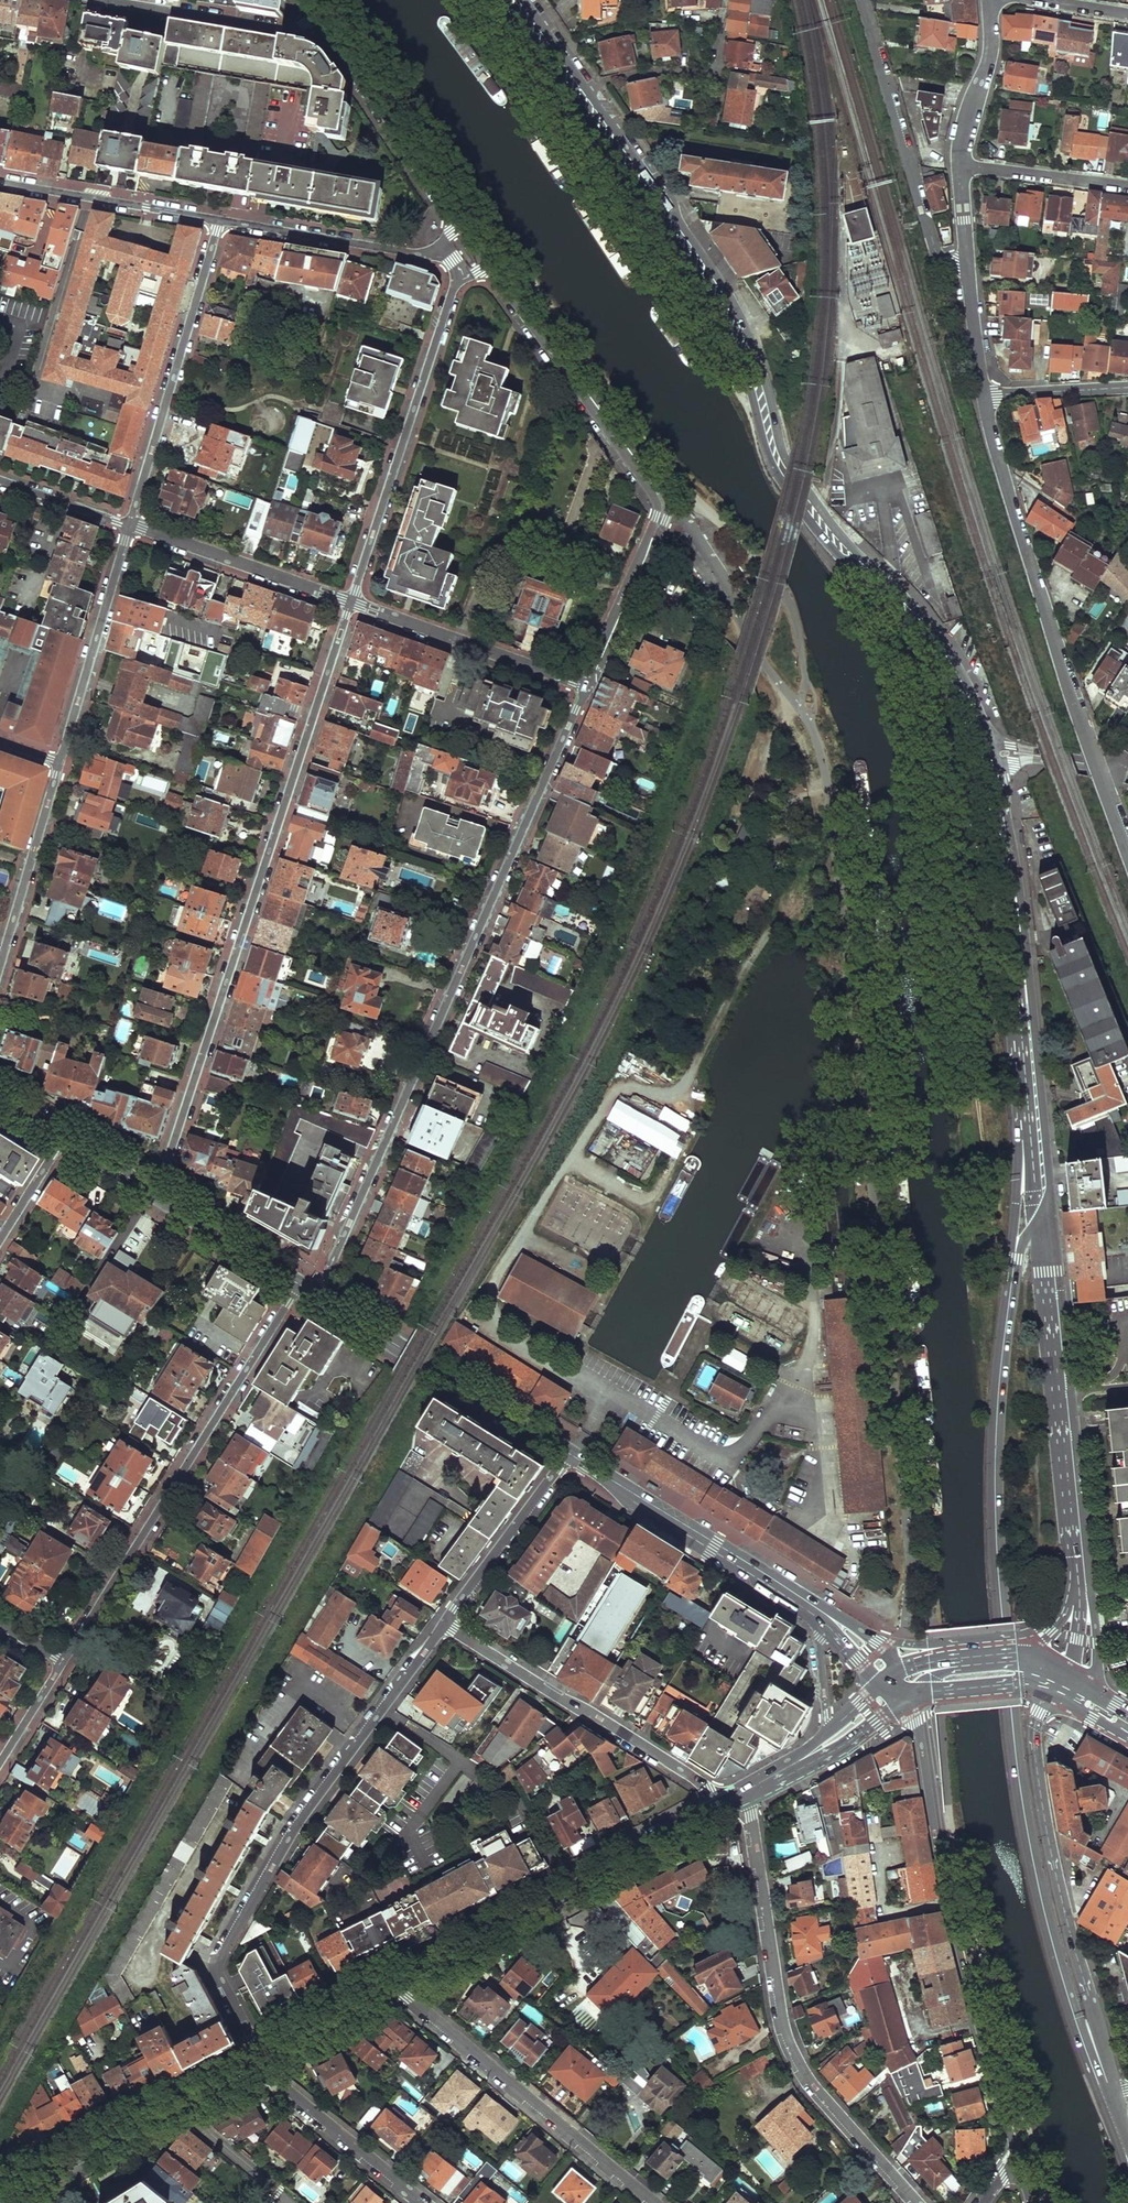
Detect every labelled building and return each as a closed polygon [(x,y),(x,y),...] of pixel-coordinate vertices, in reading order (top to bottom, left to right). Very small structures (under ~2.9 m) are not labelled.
[(18,24),(23,0),(0,0),(0,21),(18,24)] [(18,24),(17,26),(34,29),(31,42),(36,43),(45,0),(23,0),(18,24)] [(36,43),(41,44),(43,38),(62,42),(63,38),(64,39),(68,35),(69,29),(67,25),(65,25),(70,3),(54,0),(45,0),(36,43)] [(239,9),(283,16),(285,4),(286,0),(241,0),(239,9)] [(583,22),(605,22),(604,8),(617,7),(616,0),(582,0),(583,22)] [(672,9),(695,7),(695,0),(671,0),(672,9)] [(705,8),(718,7),(718,0),(704,0),(705,8)] [(728,10),(725,31),(728,31),(727,42),(740,44),(741,39),(747,40),(748,35),(767,38),(772,2),(758,0),(732,0),(731,10),(728,10)] [(926,4),(924,4),(925,18),(954,23),(952,2),(952,0),(926,0),(926,4)] [(952,2),(954,23),(962,24),(977,27),(975,0),(952,0),(952,2)] [(79,4),(75,21),(85,22),(86,16),(88,6),(79,4)] [(1004,16),(1004,38),(1030,41),(1034,17),(1021,15),(1021,18),(1004,16)] [(130,26),(86,16),(85,22),(80,46),(123,56),(128,34),(130,26)] [(1034,17),(1030,41),(1050,44),(1050,51),(1055,51),(1059,21),(1034,17)] [(922,18),(918,43),(948,50),(948,48),(955,49),(957,40),(951,38),(954,23),(925,18),(922,18)] [(282,40),(170,20),(166,42),(166,44),(277,62),(278,64),(294,67),(299,67),(313,77),(320,92),(345,96),(348,86),(336,70),(323,54),(314,48),(310,45),(310,43),(307,42),(303,42),(282,38),(282,40)] [(1059,21),(1055,51),(1087,56),(1091,27),(1059,21)] [(655,24),(656,35),(677,32),(677,25),(655,24)] [(962,24),(961,30),(963,30),(962,37),(977,41),(977,33),(977,27),(962,24)] [(1109,65),(1127,71),(1125,85),(1127,85),(1127,33),(1112,31),(1109,65)] [(650,36),(653,59),(679,56),(677,32),(656,35),(650,36)] [(128,34),(123,56),(121,68),(159,75),(166,44),(166,42),(128,34)] [(601,44),(608,71),(619,69),(620,74),(637,70),(630,44),(635,43),(634,37),(601,44)] [(725,63),(727,67),(750,71),(750,66),(746,65),(747,60),(750,60),(752,46),(746,45),(747,40),(741,39),(740,44),(727,42),(724,55),(727,55),(726,62),(725,63)] [(23,40),(14,83),(22,85),(31,42),(23,40)] [(1009,63),(1004,89),(1033,94),(1037,68),(1009,63)] [(120,70),(108,124),(120,127),(126,121),(122,115),(129,110),(124,103),(130,98),(126,92),(132,87),(120,70)] [(194,102),(185,150),(193,152),(194,148),(200,149),(214,74),(196,72),(192,94),(196,95),(194,102)] [(1065,75),(1053,73),(1052,79),(1065,81),(1065,75)] [(795,82),(749,74),(748,77),(731,75),(724,122),(749,126),(752,111),(760,112),(763,96),(768,88),(796,92),(795,82)] [(146,95),(139,99),(143,106),(137,111),(141,118),(135,124),(138,131),(147,133),(159,75),(142,89),(146,95)] [(628,85),(635,121),(680,126),(682,111),(662,109),(661,106),(656,83),(662,82),(661,77),(628,85)] [(0,80),(0,95),(19,98),(22,85),(14,83),(0,80)] [(255,81),(242,157),(249,158),(249,162),(257,163),(271,84),(255,81)] [(656,83),(661,106),(666,104),(662,82),(656,83)] [(315,91),(313,107),(308,106),(307,114),(312,114),(309,130),(341,136),(347,96),(345,96),(320,92),(315,91)] [(917,99),(929,139),(938,137),(943,98),(916,92),(915,99),(917,99)] [(84,100),(55,93),(51,111),(80,117),(84,100)] [(179,99),(169,150),(184,152),(185,150),(194,102),(179,99)] [(1031,104),(1011,102),(1010,113),(1002,112),(999,142),(1027,145),(1031,104)] [(1079,111),(1069,110),(1068,116),(1067,116),(1062,152),(1070,153),(1070,156),(1095,159),(1096,156),(1099,136),(1077,133),(1079,118),(1078,118),(1079,111)] [(1110,126),(1109,132),(1127,135),(1127,129),(1110,126)] [(77,130),(70,162),(90,166),(89,168),(98,170),(99,168),(106,136),(77,130)] [(5,166),(12,133),(0,131),(0,165),(5,166)] [(12,133),(5,166),(5,169),(37,174),(45,139),(46,137),(12,131),(12,133)] [(1127,161),(1127,135),(1109,132),(1108,137),(1105,158),(1127,161)] [(106,136),(99,168),(139,176),(140,172),(145,146),(146,142),(106,134),(106,136)] [(1108,137),(1099,136),(1096,156),(1105,158),(1108,137)] [(45,139),(37,174),(58,178),(66,143),(50,140),(45,139)] [(169,150),(145,146),(140,172),(179,179),(184,152),(169,150)] [(200,149),(194,148),(193,152),(185,150),(184,152),(179,179),(178,183),(250,195),(256,165),(257,163),(249,162),(249,158),(242,157),(230,154),(229,158),(212,155),(213,151),(200,149)] [(719,191),(715,222),(753,228),(760,229),(778,232),(786,175),(683,159),(681,172),(693,174),(692,186),(719,191)] [(380,189),(256,165),(250,195),(373,219),(380,189)] [(920,165),(933,212),(946,209),(941,186),(944,186),(942,175),(935,176),(933,170),(932,171),(931,167),(920,165)] [(1018,191),(1014,215),(1030,217),(1029,222),(1038,224),(1042,194),(1018,191)] [(1069,233),(1096,237),(1099,223),(1099,216),(1103,194),(1091,192),(1087,213),(1081,214),(1078,219),(1071,218),(1069,233)] [(1099,216),(1125,220),(1126,212),(1127,213),(1127,197),(1103,194),(1099,216)] [(19,230),(27,200),(8,197),(0,196),(0,227),(19,230)] [(1050,197),(1046,221),(1058,223),(1057,233),(1067,234),(1071,201),(1050,197)] [(985,199),(982,222),(1007,225),(1010,201),(985,199)] [(27,200),(19,230),(17,237),(38,242),(49,204),(36,202),(27,200)] [(61,206),(57,220),(60,221),(62,221),(66,207),(61,206)] [(54,297),(81,209),(66,207),(62,221),(60,221),(59,225),(56,226),(54,227),(53,229),(53,231),(54,233),(56,234),(57,235),(56,238),(57,238),(49,269),(45,268),(46,265),(30,261),(30,264),(10,259),(0,293),(17,298),(18,286),(25,281),(37,284),(42,294),(54,297)] [(66,388),(127,407),(109,465),(105,464),(107,458),(26,430),(24,438),(13,434),(6,456),(125,495),(202,231),(178,227),(170,256),(108,238),(115,215),(94,211),(41,390),(63,396),(66,388)] [(866,213),(845,219),(852,247),(873,240),(866,213)] [(713,222),(712,235),(742,277),(743,280),(782,268),(775,258),(753,228),(715,222),(713,222)] [(1106,247),(1109,225),(1099,223),(1096,237),(1095,246),(1093,259),(1097,260),(1099,247),(1106,247)] [(16,238),(17,237),(19,230),(0,227),(0,235),(16,238)] [(760,229),(753,228),(775,258),(779,255),(760,229)] [(225,251),(220,268),(249,277),(259,241),(242,238),(229,236),(225,251)] [(56,238),(53,237),(46,265),(45,268),(49,269),(57,238),(56,238)] [(259,241),(249,277),(246,287),(253,289),(259,273),(278,278),(287,246),(272,243),(259,241)] [(287,246),(278,278),(277,283),(337,292),(346,264),(348,257),(323,252),(287,246)] [(1003,259),(994,258),(992,274),(1031,279),(1034,254),(1004,251),(1003,259)] [(1102,283),(1101,296),(1115,297),(1117,286),(1118,284),(1115,283),(1116,267),(1110,267),(1111,262),(1100,261),(1100,260),(1097,260),(1093,259),(1091,270),(1103,272),(1102,283)] [(800,262),(798,285),(799,288),(805,289),(807,260),(800,262)] [(346,264),(337,292),(336,294),(364,304),(367,298),(376,301),(383,279),(369,274),(370,271),(346,264)] [(397,265),(387,296),(419,305),(432,308),(439,288),(430,285),(433,278),(400,266),(397,265)] [(769,276),(759,283),(763,290),(761,291),(768,302),(766,304),(775,318),(790,307),(788,304),(798,298),(780,271),(770,278),(769,276)] [(1000,286),(998,300),(1002,300),(999,317),(1005,318),(1019,320),(1023,288),(1000,286)] [(1117,286),(1115,297),(1113,317),(1121,318),(1126,287),(1117,286)] [(1052,291),(1049,306),(1078,310),(1076,318),(1084,319),(1087,294),(1052,291)] [(881,320),(896,317),(891,294),(876,297),(881,320)] [(216,319),(219,308),(209,305),(206,315),(216,319)] [(229,311),(219,308),(216,319),(226,322),(229,311)] [(229,311),(226,322),(235,324),(238,314),(229,311)] [(206,315),(200,336),(232,347),(239,326),(235,324),(226,322),(216,319),(206,315)] [(1005,318),(1001,340),(1004,341),(1003,347),(1007,347),(1005,371),(1026,374),(1029,344),(1033,345),(1036,324),(1031,324),(1031,322),(1019,320),(1005,318)] [(1047,324),(1044,340),(1050,342),(1053,325),(1047,324)] [(1081,345),(1077,370),(1101,373),(1105,343),(1090,341),(1091,333),(1082,332),(1080,345),(1081,345)] [(899,333),(877,339),(880,349),(902,343),(899,333)] [(403,362),(324,335),(311,378),(300,413),(338,424),(341,416),(344,407),(379,419),(397,369),(401,370),(403,362)] [(492,349),(465,340),(453,375),(458,377),(467,349),(488,356),(490,357),(492,349)] [(1104,371),(1127,373),(1127,344),(1109,341),(1104,371)] [(458,377),(452,393),(454,393),(449,409),(461,414),(458,421),(490,432),(489,435),(505,441),(510,428),(508,427),(512,415),(510,414),(516,396),(501,391),(500,392),(497,391),(502,376),(484,370),(486,364),(488,356),(467,349),(458,377)] [(195,352),(191,365),(206,370),(209,361),(198,358),(200,353),(195,352)] [(221,358),(216,373),(223,375),(228,360),(221,358)] [(896,442),(872,360),(846,368),(843,396),(850,420),(843,422),(845,455),(853,485),(907,472),(898,442),(896,442)] [(1068,362),(1066,381),(1074,381),(1077,364),(1068,362)] [(501,391),(507,372),(498,369),(486,364),(484,370),(502,376),(497,391),(500,392),(501,391)] [(379,419),(383,420),(393,393),(394,388),(396,384),(401,370),(397,369),(379,419)] [(449,391),(443,408),(449,409),(454,393),(452,393),(449,391)] [(516,396),(510,414),(512,415),(515,416),(521,398),(516,396)] [(1012,412),(1011,414),(1013,423),(1015,423),(1019,422),(1020,427),(1025,425),(1027,435),(1029,440),(1040,437),(1038,432),(1052,428),(1057,430),(1055,433),(1057,444),(1060,447),(1069,445),(1059,399),(1036,401),(1037,406),(1012,412)] [(1091,403),(1070,408),(1078,440),(1087,438),(1085,432),(1098,429),(1091,403)] [(1125,427),(1127,415),(1120,414),(1117,425),(1112,424),(1109,435),(1121,439),(1120,445),(1127,447),(1127,428),(1125,427)] [(288,451),(282,469),(299,475),(305,456),(301,454),(311,422),(299,417),(288,451)] [(0,421),(0,453),(6,456),(13,434),(15,426),(0,421)] [(217,427),(212,439),(209,438),(200,465),(226,474),(230,464),(242,468),(251,439),(217,427)] [(597,449),(607,463),(609,462),(599,448),(591,437),(589,438),(597,449)] [(335,438),(328,458),(318,454),(312,471),(355,485),(360,469),(356,467),(362,451),(354,448),(355,444),(335,438)] [(1076,445),(1077,451),(1098,447),(1096,440),(1076,445)] [(1064,459),(1041,464),(1045,483),(1040,491),(1063,506),(1071,494),(1064,459)] [(173,471),(168,486),(167,486),(162,500),(167,501),(165,509),(198,518),(201,507),(207,504),(209,496),(206,492),(209,483),(173,471)] [(407,517),(392,561),(386,577),(392,580),(388,590),(398,593),(400,589),(435,601),(434,605),(448,610),(456,585),(453,584),(455,577),(445,573),(440,572),(444,562),(448,563),(451,554),(433,547),(439,528),(443,530),(456,491),(423,480),(421,488),(417,487),(410,509),(408,513),(407,517)] [(319,518),(318,518),(308,514),(315,492),(306,489),(300,510),(299,511),(289,543),(299,546),(299,548),(332,559),(343,526),(331,522),(332,520),(330,517),(323,515),(320,517),(319,518)] [(276,491),(273,501),(281,504),(284,494),(276,491)] [(272,503),(258,499),(246,532),(244,532),(238,551),(256,557),(262,535),(272,503)] [(272,503),(262,535),(289,544),(289,543),(299,511),(300,510),(281,504),(273,501),(272,503)] [(1037,501),(1026,521),(1063,542),(1069,531),(1073,524),(1037,501)] [(613,503),(600,534),(612,539),(627,545),(640,513),(613,503)] [(38,509),(35,518),(48,522),(52,514),(38,509)] [(931,509),(915,515),(929,556),(945,551),(931,509)] [(1087,521),(1095,516),(1095,513),(1085,514),(1087,521)] [(7,556),(10,546),(13,545),(15,541),(13,539),(16,528),(8,525),(9,520),(0,516),(0,553),(7,556)] [(68,535),(56,567),(55,566),(51,579),(60,582),(77,588),(98,530),(72,521),(66,534),(68,535)] [(1063,542),(1054,559),(1073,571),(1070,577),(1093,591),(1101,578),(1106,570),(1113,557),(1069,531),(1063,542)] [(1106,570),(1113,575),(1108,583),(1127,598),(1127,558),(1127,560),(1116,552),(1113,557),(1106,570)] [(170,568),(167,575),(168,576),(162,599),(202,611),(199,619),(221,625),(223,617),(227,606),(211,601),(216,586),(170,568)] [(1106,570),(1101,578),(1108,583),(1113,575),(1106,570)] [(535,627),(541,629),(558,636),(562,625),(558,623),(565,606),(568,608),(573,595),(528,578),(523,591),(526,592),(519,609),(517,608),(513,618),(529,625),(535,627)] [(52,595),(50,599),(54,601),(45,627),(77,638),(84,620),(81,619),(84,610),(86,610),(93,593),(77,588),(60,582),(55,596),(52,595)] [(246,592),(238,617),(267,626),(277,595),(261,589),(248,585),(246,592)] [(435,601),(400,589),(398,593),(408,596),(412,598),(415,599),(434,605),(435,601)] [(229,598),(227,606),(223,617),(237,621),(238,617),(246,592),(243,591),(241,598),(237,601),(229,598)] [(93,593),(86,610),(90,611),(95,594),(93,593)] [(277,595),(267,626),(266,627),(307,642),(319,608),(277,595)] [(947,598),(954,620),(963,617),(957,595),(947,598)] [(123,596),(120,605),(123,606),(118,623),(146,631),(159,635),(167,609),(123,596)] [(1097,602),(1091,613),(1098,616),(1104,605),(1097,602)] [(84,610),(81,619),(84,620),(87,621),(90,611),(86,610),(84,610)] [(4,641),(30,650),(34,639),(44,643),(22,708),(8,703),(0,724),(0,727),(51,745),(82,640),(77,638),(45,627),(1,612),(0,612),(0,652),(4,641)] [(84,620),(77,638),(82,640),(87,621),(84,620)] [(115,622),(107,650),(127,657),(134,660),(141,640),(143,641),(146,631),(118,623),(115,622)] [(358,623),(347,658),(374,666),(375,663),(385,633),(371,628),(358,623)] [(1074,623),(1066,638),(1069,649),(1082,628),(1074,623)] [(534,647),(541,629),(535,627),(529,625),(523,643),(534,647)] [(385,633),(375,663),(394,670),(405,640),(393,636),(385,633)] [(172,639),(163,669),(178,674),(187,643),(172,639)] [(405,640),(394,670),(394,673),(416,681),(427,648),(413,643),(405,640)] [(647,680),(673,690),(686,660),(683,659),(685,654),(662,644),(660,649),(645,643),(640,654),(636,653),(630,667),(649,675),(647,680)] [(219,644),(217,651),(229,654),(231,647),(219,644)] [(427,648),(416,681),(414,688),(436,695),(449,655),(436,651),(427,648)] [(1108,691),(1125,665),(1127,661),(1127,652),(1127,651),(1122,660),(1119,665),(1107,658),(1107,657),(1093,681),(1108,691)] [(1119,665),(1122,660),(1111,652),(1107,658),(1119,665)] [(127,657),(112,707),(116,708),(148,720),(176,729),(202,738),(214,698),(201,694),(194,717),(188,719),(143,703),(150,680),(197,696),(201,683),(178,674),(163,669),(134,660),(127,657)] [(303,660),(301,667),(315,672),(317,664),(303,660)] [(1103,700),(1125,714),(1127,710),(1127,667),(1125,665),(1108,691),(1103,700)] [(251,674),(247,688),(261,693),(266,695),(271,681),(251,674)] [(340,678),(337,687),(354,693),(357,684),(340,678)] [(591,708),(635,727),(639,720),(628,715),(635,701),(649,707),(649,705),(653,706),(655,701),(646,697),(631,690),(604,679),(598,693),(591,708)] [(631,690),(646,697),(650,687),(635,681),(631,690)] [(475,682),(472,691),(464,688),(459,706),(477,712),(475,717),(498,725),(506,700),(508,693),(475,682)] [(354,693),(337,687),(331,707),(360,717),(363,708),(380,714),(383,703),(364,697),(354,693)] [(272,697),(266,695),(261,693),(258,702),(261,702),(259,710),(298,723),(303,707),(272,697)] [(506,700),(498,725),(496,732),(505,736),(505,739),(512,742),(531,748),(536,733),(530,731),(532,725),(536,726),(539,718),(535,717),(539,706),(540,702),(527,697),(527,696),(518,693),(515,703),(506,700)] [(541,698),(528,693),(527,696),(527,697),(540,702),(541,698)] [(539,706),(535,717),(539,718),(544,719),(547,709),(539,706)] [(116,708),(107,735),(109,740),(116,742),(121,739),(149,749),(156,728),(147,725),(148,720),(116,708)] [(583,726),(617,741),(622,729),(629,732),(628,734),(644,741),(647,733),(644,731),(635,727),(591,708),(587,717),(583,726)] [(261,716),(254,739),(289,750),(298,723),(259,710),(257,709),(255,714),(261,716)] [(326,721),(316,753),(333,760),(330,769),(345,773),(358,731),(326,721)] [(400,730),(376,722),(372,736),(396,744),(400,730)] [(647,733),(658,737),(662,730),(647,724),(644,731),(647,733)] [(583,751),(613,763),(617,765),(619,761),(610,757),(617,741),(583,726),(578,738),(574,747),(583,751)] [(176,729),(172,742),(183,745),(173,781),(187,786),(202,738),(176,729)] [(505,736),(496,732),(494,739),(511,745),(512,742),(505,739),(505,736)] [(254,739),(245,766),(262,771),(264,765),(282,770),(289,750),(254,739)] [(403,746),(390,788),(404,793),(418,751),(403,746)] [(418,751),(404,793),(419,797),(424,781),(420,780),(426,765),(434,767),(433,771),(452,777),(445,797),(480,809),(486,792),(492,794),(497,778),(460,766),(462,761),(419,746),(418,751)] [(88,761),(80,783),(102,791),(105,786),(112,788),(116,776),(123,779),(125,772),(134,775),(136,769),(108,759),(106,764),(93,759),(95,754),(78,748),(76,756),(88,761)] [(576,767),(597,777),(606,780),(613,763),(583,751),(576,767)] [(0,756),(0,789),(4,790),(0,800),(0,845),(19,851),(43,771),(42,771),(0,756)] [(198,798),(232,808),(235,809),(239,797),(252,801),(262,771),(245,766),(226,760),(215,792),(201,787),(201,789),(197,788),(195,794),(199,795),(198,798)] [(313,763),(299,804),(331,815),(345,773),(330,769),(313,763)] [(561,776),(589,789),(592,790),(597,777),(576,767),(567,763),(564,770),(561,776)] [(555,791),(582,803),(589,789),(561,776),(557,785),(555,791)] [(85,791),(79,806),(84,808),(79,821),(97,828),(92,841),(108,847),(113,833),(108,832),(115,814),(117,815),(122,815),(127,813),(129,807),(85,791)] [(550,835),(581,848),(585,849),(597,821),(587,816),(592,807),(589,806),(582,803),(555,791),(553,794),(551,800),(562,805),(549,834),(550,835)] [(170,794),(166,807),(180,811),(184,798),(170,794)] [(197,797),(188,826),(201,830),(198,840),(217,847),(220,838),(222,838),(232,808),(198,798),(197,797)] [(462,821),(425,809),(415,839),(429,844),(428,848),(451,856),(453,850),(464,853),(471,830),(461,826),(462,821)] [(322,816),(305,811),(302,819),(319,824),(322,816)] [(295,816),(289,833),(293,835),(285,860),(304,866),(306,861),(309,861),(313,848),(311,847),(313,841),(318,843),(319,839),(322,840),(325,832),(322,831),(324,825),(319,824),(302,819),(295,816)] [(475,864),(486,829),(462,821),(461,826),(471,830),(464,853),(453,850),(451,856),(475,864)] [(743,845),(749,827),(742,825),(737,844),(743,845)] [(539,862),(569,875),(581,848),(550,835),(539,862)] [(415,839),(414,843),(428,848),(429,844),(415,839)] [(65,848),(56,876),(83,885),(89,887),(101,851),(85,845),(83,854),(65,848)] [(353,845),(342,879),(376,890),(387,856),(353,845)] [(212,851),(204,873),(235,884),(243,861),(212,851)] [(183,858),(167,853),(166,859),(181,864),(183,858)] [(181,864),(166,859),(165,860),(163,866),(163,868),(178,874),(181,864)] [(281,859),(270,892),(302,903),(303,903),(315,870),(304,866),(285,860),(281,859)] [(532,876),(526,889),(545,897),(551,884),(555,885),(559,874),(532,862),(527,874),(532,876)] [(1057,871),(1037,880),(1058,930),(1078,921),(1057,871)] [(80,894),(83,885),(56,876),(48,897),(53,899),(62,902),(61,906),(52,903),(47,916),(63,922),(68,910),(77,910),(83,903),(86,896),(80,894)] [(194,886),(188,907),(221,918),(228,897),(194,886)] [(513,905),(542,917),(550,921),(552,917),(545,913),(548,905),(555,909),(558,903),(545,897),(526,889),(524,888),(520,898),(509,893),(508,897),(506,902),(513,905)] [(270,892),(261,919),(293,930),(302,903),(270,892)] [(380,909),(370,940),(402,951),(412,918),(393,912),(398,897),(381,892),(375,908),(380,909)] [(364,903),(357,922),(363,924),(370,906),(364,903)] [(495,925),(526,937),(529,939),(532,931),(530,930),(532,925),(538,928),(542,917),(513,905),(509,915),(514,917),(512,922),(499,916),(498,920),(495,925)] [(151,907),(150,909),(149,915),(160,918),(163,910),(151,907)] [(188,907),(181,930),(213,940),(221,918),(188,907)] [(63,922),(47,916),(44,924),(61,930),(63,922)] [(261,919),(253,945),(285,956),(293,930),(261,919)] [(492,955),(508,962),(514,965),(518,966),(522,956),(518,954),(526,937),(495,925),(494,928),(492,933),(505,938),(501,947),(495,945),(491,955),(492,955)] [(37,942),(31,964),(40,967),(38,976),(52,980),(56,981),(61,983),(70,953),(74,954),(79,947),(81,941),(78,936),(63,931),(57,949),(37,942)] [(204,943),(190,938),(188,943),(202,947),(204,943)] [(179,940),(172,963),(174,964),(206,974),(214,951),(202,947),(188,943),(179,940)] [(253,945),(244,972),(276,982),(285,956),(253,945)] [(1044,960),(1083,1061),(1070,1067),(1084,1104),(1064,1112),(1071,1132),(1077,1130),(1081,1139),(1072,1143),(1080,1163),(1099,1161),(1113,1158),(1118,1158),(1103,1119),(1108,1117),(1111,1124),(1119,1121),(1115,1110),(1124,1106),(1109,1067),(1126,1061),(1078,946),(1044,960)] [(355,966),(347,990),(350,990),(345,1007),(377,1018),(383,999),(376,997),(383,975),(364,969),(368,959),(351,953),(347,964),(355,966)] [(483,976),(500,983),(508,962),(492,955),(483,976)] [(575,965),(583,969),(586,963),(577,959),(575,965)] [(174,964),(166,987),(199,997),(206,974),(174,964)] [(510,981),(567,1005),(574,990),(570,989),(518,966),(514,965),(510,981)] [(21,970),(13,995),(45,1005),(52,983),(52,980),(38,976),(21,970)] [(244,972),(236,997),(267,1008),(276,982),(244,972)] [(474,995),(491,1002),(500,983),(483,976),(474,995)] [(62,983),(57,998),(66,1001),(70,986),(62,983)] [(142,989),(134,1015),(169,1026),(173,1014),(169,1013),(173,999),(142,989)] [(466,1014),(492,1025),(498,1011),(489,1007),(491,1002),(474,995),(466,1014)] [(236,997),(227,1023),(258,1034),(267,1008),(236,997)] [(487,1036),(528,1054),(539,1030),(525,1024),(529,1014),(512,1006),(508,1016),(498,1011),(492,1025),(487,1036)] [(34,1013),(31,1023),(47,1029),(51,1019),(34,1013)] [(458,1032),(474,1039),(477,1032),(487,1036),(492,1025),(466,1014),(458,1032)] [(367,1028),(346,1020),(342,1031),(356,1036),(357,1035),(364,1037),(367,1028)] [(227,1023),(218,1050),(250,1060),(258,1034),(227,1023)] [(0,1050),(0,1057),(17,1063),(15,1068),(32,1075),(36,1064),(42,1043),(43,1042),(6,1030),(0,1050)] [(342,1031),(333,1058),(360,1067),(366,1050),(369,1051),(373,1041),(364,1037),(357,1035),(356,1036),(342,1031)] [(458,1032),(449,1052),(466,1059),(474,1039),(458,1032)] [(146,1034),(138,1059),(171,1070),(179,1045),(146,1034)] [(78,1063),(65,1059),(69,1045),(59,1041),(57,1048),(52,1064),(47,1062),(45,1067),(51,1069),(44,1089),(68,1097),(78,1063)] [(57,1048),(42,1043),(36,1064),(45,1067),(47,1062),(52,1064),(57,1048)] [(218,1050),(212,1070),(243,1080),(250,1060),(218,1050)] [(78,1063),(68,1097),(83,1102),(81,1110),(90,1113),(97,1091),(107,1057),(96,1054),(92,1068),(78,1063)] [(479,1077),(522,1095),(530,1081),(485,1063),(479,1077)] [(210,1075),(206,1089),(224,1095),(228,1081),(210,1075)] [(441,1077),(428,1107),(464,1122),(467,1123),(480,1093),(441,1077)] [(134,1098),(121,1128),(120,1130),(129,1134),(130,1133),(160,1142),(176,1093),(142,1082),(134,1098)] [(97,1091),(90,1113),(90,1114),(106,1120),(105,1123),(121,1128),(134,1098),(107,1089),(106,1093),(97,1091)] [(341,1090),(334,1112),(366,1123),(373,1101),(341,1090)] [(293,1102),(267,1171),(262,1185),(277,1194),(300,1134),(296,1132),(301,1119),(368,1147),(375,1129),(293,1102)] [(411,1145),(448,1159),(464,1122),(428,1107),(422,1121),(414,1138),(411,1145)] [(1111,1124),(1108,1117),(1103,1119),(1118,1158),(1123,1157),(1111,1124)] [(468,1132),(480,1137),(483,1129),(471,1124),(468,1132)] [(484,1130),(464,1166),(478,1172),(499,1136),(484,1130)] [(190,1135),(184,1156),(185,1157),(185,1163),(189,1165),(188,1167),(199,1169),(199,1172),(210,1175),(219,1148),(209,1145),(210,1142),(190,1135)] [(5,1205),(34,1159),(0,1138),(0,1202),(5,1205)] [(219,1148),(210,1175),(218,1178),(217,1181),(218,1185),(229,1188),(237,1161),(225,1156),(227,1147),(220,1145),(219,1148)] [(328,1148),(305,1200),(315,1205),(311,1213),(326,1222),(327,1220),(324,1218),(337,1190),(339,1186),(341,1182),(348,1167),(350,1168),(353,1161),(355,1158),(328,1148)] [(401,1169),(429,1181),(437,1163),(409,1150),(401,1169)] [(1113,1158),(1115,1173),(1127,1171),(1127,1156),(1123,1157),(1118,1158),(1113,1158)] [(237,1161),(229,1188),(250,1195),(249,1199),(244,1198),(241,1199),(236,1218),(239,1220),(246,1224),(252,1210),(262,1185),(267,1171),(237,1161)] [(1093,1210),(1104,1209),(1104,1204),(1099,1161),(1080,1163),(1069,1164),(1074,1212),(1093,1210)] [(459,1173),(474,1180),(478,1172),(464,1166),(463,1166),(459,1173)] [(393,1187),(421,1198),(429,1181),(401,1169),(397,1168),(396,1170),(395,1173),(392,1178),(396,1180),(393,1187)] [(38,1204),(62,1219),(79,1193),(55,1178),(38,1204)] [(61,1221),(82,1234),(95,1213),(92,1212),(93,1210),(87,1206),(90,1200),(86,1197),(94,1183),(87,1179),(79,1193),(62,1219),(61,1221)] [(277,1194),(262,1185),(252,1210),(314,1248),(326,1222),(311,1213),(315,1205),(305,1200),(304,1201),(302,1207),(291,1201),(277,1194)] [(385,1204),(414,1216),(421,1198),(393,1187),(385,1204)] [(1104,1209),(1127,1206),(1127,1191),(1115,1192),(1116,1199),(1111,1200),(1111,1204),(1104,1204),(1104,1209)] [(294,1195),(291,1201),(302,1207),(304,1201),(298,1198),(298,1197),(294,1195)] [(377,1222),(406,1234),(414,1216),(385,1204),(374,1200),(372,1203),(371,1207),(382,1212),(377,1222)] [(1074,1212),(1061,1214),(1062,1226),(1064,1240),(1096,1236),(1093,1210),(1074,1212)] [(76,1243),(103,1259),(119,1233),(111,1228),(114,1223),(96,1211),(95,1213),(82,1234),(76,1243)] [(370,1239),(398,1251),(406,1234),(377,1222),(370,1239)] [(1096,1236),(1064,1240),(1065,1247),(1065,1252),(1097,1249),(1096,1236)] [(362,1256),(388,1267),(390,1268),(398,1251),(370,1239),(362,1256)] [(7,1254),(15,1258),(28,1267),(35,1256),(14,1243),(7,1254)] [(1097,1249),(1065,1252),(1066,1258),(1067,1263),(1098,1260),(1098,1258),(1097,1251),(1097,1249)] [(498,1299),(575,1339),(583,1324),(590,1310),(598,1294),(522,1254),(498,1299)] [(8,1279),(38,1297),(49,1279),(28,1267),(15,1258),(9,1267),(13,1270),(8,1279)] [(103,1299),(146,1325),(151,1317),(167,1292),(113,1259),(90,1296),(100,1302),(103,1299)] [(1098,1260),(1067,1263),(1069,1280),(1100,1277),(1098,1260)] [(196,1288),(226,1307),(215,1324),(243,1341),(256,1321),(244,1314),(251,1303),(253,1303),(261,1291),(213,1261),(196,1288)] [(372,1303),(401,1321),(409,1305),(408,1304),(402,1301),(410,1284),(417,1287),(420,1281),(413,1278),(390,1268),(388,1267),(372,1303)] [(52,1281),(79,1297),(86,1286),(59,1270),(52,1281)] [(1100,1277),(1069,1280),(1070,1291),(1072,1303),(1103,1300),(1102,1295),(1102,1289),(1101,1282),(1100,1277)] [(5,1323),(10,1313),(23,1322),(35,1302),(6,1284),(0,1294),(0,1320),(5,1323)] [(825,1301),(845,1513),(886,1509),(865,1297),(851,1298),(834,1300),(825,1301)] [(244,1314),(256,1321),(263,1310),(253,1303),(251,1303),(244,1314)] [(51,1312),(64,1320),(69,1312),(56,1304),(51,1312)] [(39,1312),(36,1318),(51,1328),(55,1323),(39,1312)] [(146,1325),(158,1332),(163,1324),(151,1317),(146,1325)] [(288,1329),(253,1384),(265,1392),(288,1406),(311,1369),(322,1376),(344,1341),(311,1320),(300,1336),(288,1329)] [(256,1321),(243,1341),(248,1344),(260,1324),(256,1321)] [(461,1356),(530,1398),(529,1400),(556,1416),(570,1393),(543,1377),(542,1378),(473,1335),(474,1333),(456,1322),(442,1346),(460,1357),(461,1356)] [(10,1338),(0,1332),(0,1354),(10,1338)] [(170,1370),(197,1388),(205,1375),(206,1376),(214,1364),(185,1346),(170,1370)] [(44,1351),(18,1392),(26,1398),(30,1393),(47,1404),(62,1380),(58,1377),(66,1364),(44,1351)] [(707,1390),(717,1370),(706,1365),(696,1384),(707,1390)] [(114,1374),(129,1384),(135,1375),(120,1366),(114,1374)] [(155,1394),(184,1413),(192,1400),(190,1398),(197,1388),(170,1370),(155,1394)] [(712,1392),(741,1408),(752,1389),(722,1373),(712,1392)] [(832,1384),(815,1385),(816,1393),(832,1391),(832,1384)] [(255,1422),(266,1429),(264,1432),(280,1442),(287,1429),(284,1427),(289,1419),(292,1421),(296,1414),(300,1417),(302,1414),(288,1406),(265,1392),(253,1412),(258,1416),(255,1422)] [(188,1420),(151,1397),(134,1424),(147,1432),(151,1425),(161,1431),(157,1437),(172,1446),(188,1420)] [(419,1426),(503,1479),(485,1504),(482,1502),(478,1508),(480,1510),(476,1516),(437,1489),(401,1545),(415,1554),(445,1506),(470,1524),(471,1525),(490,1538),(513,1508),(544,1466),(520,1451),(468,1419),(436,1398),(419,1426)] [(90,1413),(99,1419),(104,1412),(95,1406),(90,1413)] [(1109,1410),(1110,1420),(1127,1418),(1127,1408),(1109,1410)] [(1110,1420),(1111,1427),(1111,1435),(1118,1435),(1127,1434),(1127,1418),(1110,1420)] [(308,1422),(318,1428),(320,1425),(310,1419),(308,1422)] [(134,1424),(126,1436),(127,1436),(140,1443),(147,1432),(134,1424)] [(319,1438),(306,1461),(314,1465),(332,1433),(320,1425),(318,1428),(315,1435),(319,1438)] [(641,1469),(710,1511),(710,1513),(742,1533),(743,1532),(756,1541),(772,1515),(742,1497),(741,1498),(723,1487),(722,1489),(654,1448),(656,1446),(626,1428),(612,1452),(641,1469)] [(221,1459),(246,1475),(263,1449),(237,1433),(221,1459)] [(1118,1435),(1125,1502),(1127,1518),(1127,1528),(1127,1434),(1118,1435)] [(1118,1435),(1111,1435),(1118,1503),(1125,1502),(1118,1435)] [(108,1467),(136,1485),(146,1470),(148,1471),(151,1471),(154,1467),(152,1464),(150,1463),(152,1460),(150,1459),(154,1452),(140,1443),(127,1436),(108,1467)] [(410,1449),(368,1522),(381,1531),(382,1532),(416,1474),(425,1457),(410,1449)] [(206,1496),(236,1514),(239,1511),(234,1507),(239,1500),(241,1501),(254,1480),(246,1475),(221,1459),(208,1480),(213,1484),(206,1496)] [(306,1461),(300,1471),(308,1476),(314,1465),(306,1461)] [(92,1493),(120,1511),(122,1508),(126,1509),(128,1508),(130,1504),(127,1501),(136,1485),(108,1467),(92,1493)] [(437,1489),(416,1474),(382,1532),(401,1545),(437,1489)] [(572,1495),(510,1576),(535,1594),(578,1537),(616,1560),(622,1551),(633,1534),(572,1495)] [(26,1514),(40,1522),(45,1514),(36,1509),(40,1502),(35,1499),(26,1514)] [(202,1529),(209,1533),(210,1539),(215,1543),(221,1541),(224,1535),(227,1536),(229,1532),(233,1534),(239,1525),(236,1522),(237,1520),(208,1503),(200,1516),(205,1519),(202,1522),(202,1529)] [(70,1534),(94,1548),(112,1521),(87,1506),(70,1534)] [(259,1528),(273,1537),(281,1522),(267,1513),(259,1528)] [(756,1541),(832,1587),(849,1561),(773,1514),(772,1515),(756,1541)] [(1119,1519),(1123,1554),(1127,1554),(1127,1528),(1127,1518),(1119,1519)] [(349,1555),(371,1569),(378,1559),(373,1555),(375,1552),(370,1548),(381,1531),(368,1522),(349,1555)] [(471,1525),(441,1566),(445,1569),(454,1575),(460,1579),(490,1538),(471,1525)] [(637,1561),(669,1580),(674,1572),(685,1554),(652,1533),(638,1525),(633,1534),(622,1551),(637,1561)] [(259,1528),(237,1564),(252,1573),(273,1537),(259,1528)] [(25,1559),(55,1578),(72,1551),(42,1532),(25,1559)] [(5,1547),(19,1555),(20,1556),(28,1543),(13,1534),(5,1547)] [(188,1572),(213,1588),(230,1560),(201,1542),(194,1555),(197,1557),(188,1572)] [(2,1551),(16,1560),(19,1555),(5,1547),(2,1551)] [(637,1561),(622,1551),(616,1560),(613,1566),(611,1569),(626,1579),(637,1561)] [(14,1584),(6,1597),(31,1612),(42,1594),(45,1595),(55,1578),(25,1559),(20,1556),(19,1555),(16,1560),(22,1564),(10,1582),(14,1584)] [(341,1568),(356,1577),(363,1567),(348,1557),(341,1568)] [(399,1580),(431,1602),(447,1580),(415,1558),(399,1580)] [(540,1598),(576,1625),(604,1580),(611,1569),(613,1566),(600,1558),(576,1598),(569,1601),(549,1586),(540,1598)] [(442,1573),(451,1580),(454,1575),(445,1569),(442,1573)] [(604,1580),(639,1603),(646,1591),(626,1579),(611,1569),(604,1580)] [(556,1657),(547,1671),(593,1700),(614,1666),(603,1659),(639,1603),(604,1580),(576,1625),(556,1657)] [(157,1617),(186,1634),(194,1621),(189,1617),(199,1602),(188,1595),(190,1593),(181,1587),(180,1590),(169,1583),(160,1600),(166,1603),(157,1617)] [(221,1600),(233,1607),(240,1594),(228,1585),(220,1599),(221,1600)] [(292,1653),(366,1704),(380,1685),(327,1649),(358,1603),(331,1586),(292,1653)] [(711,1618),(737,1635),(735,1637),(749,1646),(750,1643),(758,1648),(773,1624),(726,1594),(711,1618)] [(492,1626),(512,1639),(515,1633),(522,1638),(536,1617),(524,1609),(524,1602),(518,1597),(510,1600),(502,1595),(488,1616),(495,1621),(492,1626)] [(221,1600),(196,1642),(208,1650),(233,1607),(221,1600)] [(391,1612),(385,1621),(398,1630),(406,1618),(416,1624),(423,1614),(402,1600),(394,1613),(391,1612)] [(783,1664),(788,1668),(794,1661),(805,1644),(790,1634),(795,1626),(792,1623),(778,1614),(773,1624),(758,1648),(756,1651),(775,1663),(776,1661),(783,1664)] [(376,1615),(360,1639),(387,1657),(403,1632),(398,1630),(385,1621),(376,1615)] [(678,1650),(641,1625),(636,1632),(683,1662),(686,1658),(677,1652),(678,1650)] [(536,1664),(547,1671),(556,1657),(547,1651),(545,1656),(542,1654),(536,1664)] [(7,1699),(16,1686),(13,1684),(22,1671),(0,1657),(0,1695),(7,1699)] [(607,1697),(646,1722),(662,1697),(664,1693),(658,1689),(661,1683),(654,1678),(660,1669),(641,1657),(635,1667),(628,1662),(624,1669),(617,1664),(601,1690),(604,1690),(607,1692),(609,1694),(607,1697)] [(728,1739),(708,1727),(685,1761),(714,1777),(726,1756),(742,1766),(744,1763),(752,1751),(744,1746),(754,1730),(770,1740),(780,1746),(789,1732),(794,1735),(811,1706),(791,1693),(807,1669),(794,1661),(788,1668),(783,1664),(765,1693),(756,1688),(735,1722),(738,1723),(728,1739)] [(80,1702),(105,1718),(127,1683),(102,1667),(80,1702)] [(444,1686),(448,1689),(446,1691),(452,1695),(446,1704),(471,1720),(478,1709),(473,1705),(483,1689),(455,1670),(444,1686)] [(594,1701),(601,1706),(607,1697),(609,1694),(607,1692),(604,1690),(601,1690),(594,1701)] [(664,1693),(662,1697),(704,1724),(706,1720),(664,1693)] [(704,1724),(662,1697),(646,1722),(676,1741),(669,1751),(685,1761),(708,1727),(704,1724)] [(62,1723),(91,1740),(105,1718),(80,1702),(76,1700),(62,1723)] [(472,1759),(498,1775),(499,1774),(511,1764),(530,1749),(526,1746),(538,1727),(548,1734),(558,1726),(520,1702),(501,1730),(495,1726),(482,1744),(472,1759)] [(304,1708),(243,1789),(250,1795),(249,1798),(269,1810),(316,1747),(319,1750),(327,1739),(323,1737),(331,1727),(304,1708)] [(106,1724),(113,1728),(116,1724),(109,1720),(106,1724)] [(548,1734),(542,1739),(547,1746),(515,1772),(516,1773),(527,1793),(563,1765),(560,1761),(576,1749),(582,1743),(586,1748),(591,1755),(592,1754),(608,1741),(583,1725),(568,1737),(558,1726),(548,1734)] [(423,1749),(399,1731),(385,1750),(384,1751),(381,1748),(374,1758),(371,1762),(369,1765),(367,1769),(364,1775),(365,1776),(365,1777),(390,1793),(389,1794),(399,1801),(406,1792),(400,1788),(408,1777),(412,1772),(408,1769),(414,1761),(420,1753),(423,1749)] [(1103,1745),(1087,1736),(1075,1757),(1105,1773),(1117,1753),(1103,1745)] [(36,1757),(56,1769),(67,1751),(48,1738),(36,1757)] [(888,1746),(872,1755),(881,1782),(884,1791),(900,1789),(918,1786),(917,1778),(911,1742),(903,1738),(888,1746)] [(592,1754),(605,1777),(617,1770),(607,1753),(616,1746),(608,1741),(592,1754)] [(582,1743),(576,1749),(580,1754),(586,1748),(582,1743)] [(384,1751),(385,1750),(379,1746),(371,1756),(374,1758),(381,1748),(384,1751)] [(420,1753),(414,1761),(418,1764),(424,1756),(420,1753)] [(1117,1753),(1105,1773),(1127,1787),(1127,1760),(1117,1753)] [(881,1782),(872,1755),(863,1760),(855,1764),(858,1789),(881,1782)] [(726,1756),(714,1777),(718,1779),(724,1779),(727,1777),(742,1770),(742,1766),(726,1756)] [(1051,1756),(1047,1756),(1052,1785),(1059,1830),(1085,1845),(1091,1835),(1083,1831),(1080,1811),(1108,1807),(1115,1795),(1114,1791),(1100,1784),(1075,1788),(1072,1768),(1051,1756)] [(35,1782),(44,1788),(56,1769),(36,1757),(28,1770),(16,1763),(9,1773),(32,1787),(35,1782)] [(134,1781),(139,1771),(124,1762),(118,1771),(134,1781)] [(515,1772),(511,1764),(499,1774),(505,1780),(516,1773),(515,1772)] [(858,1789),(855,1764),(845,1770),(834,1775),(837,1800),(859,1796),(858,1789)] [(645,1770),(617,1785),(634,1815),(662,1800),(661,1799),(664,1797),(668,1795),(662,1784),(655,1788),(645,1770)] [(417,1774),(413,1772),(408,1777),(412,1780),(417,1774)] [(222,1774),(106,1975),(112,1987),(116,1994),(123,2008),(136,2002),(122,1974),(233,1783),(222,1774)] [(837,1800),(834,1775),(830,1777),(831,1786),(809,1788),(814,1799),(816,1804),(827,1845),(830,1854),(844,1848),(843,1847),(839,1814),(837,1800)] [(390,1793),(365,1777),(350,1796),(349,1796),(346,1798),(343,1801),(339,1804),(335,1810),(333,1813),(366,1834),(371,1827),(377,1831),(383,1822),(372,1814),(379,1806),(382,1801),(388,1793),(389,1794),(390,1793)] [(831,1786),(830,1777),(821,1782),(809,1788),(831,1786)] [(920,1797),(918,1786),(900,1789),(902,1799),(920,1797)] [(7,1809),(30,1822),(34,1815),(38,1815),(45,1804),(22,1789),(16,1798),(14,1797),(7,1809)] [(398,1803),(387,1796),(389,1794),(388,1793),(382,1801),(388,1806),(396,1805),(398,1803)] [(399,1801),(389,1794),(387,1796),(398,1803),(399,1801)] [(531,1802),(539,1815),(547,1811),(539,1796),(531,1802)] [(589,1810),(599,1828),(608,1824),(609,1826),(617,1822),(620,1820),(620,1819),(627,1815),(616,1797),(610,1800),(609,1799),(589,1810)] [(902,1799),(896,1801),(901,1826),(896,1826),(882,1829),(883,1838),(926,1833),(920,1797),(902,1799)] [(227,1884),(252,1839),(265,1846),(267,1843),(268,1839),(256,1833),(269,1810),(249,1798),(236,1820),(227,1815),(222,1823),(232,1828),(208,1871),(198,1866),(193,1874),(203,1879),(179,1923),(169,1917),(164,1925),(175,1930),(163,1951),(183,1962),(196,1940),(208,1948),(210,1944),(212,1941),(199,1934),(224,1890),(236,1897),(238,1894),(240,1891),(227,1884)] [(550,1817),(565,1846),(579,1839),(574,1828),(580,1825),(585,1823),(571,1798),(559,1804),(563,1810),(550,1817)] [(896,1801),(892,1801),(896,1826),(901,1826),(896,1801)] [(1103,1846),(1105,1847),(1101,1854),(1102,1855),(1112,1860),(1123,1867),(1126,1860),(1127,1857),(1127,1803),(1103,1846)] [(827,1845),(816,1804),(811,1805),(797,1810),(801,1823),(807,1842),(819,1838),(819,1841),(821,1846),(827,1845)] [(379,1806),(372,1814),(383,1822),(386,1818),(384,1810),(379,1806)] [(17,1849),(26,1834),(24,1832),(30,1822),(7,1809),(0,1820),(0,1839),(17,1849)] [(333,1813),(330,1811),(324,1819),(330,1823),(330,1822),(327,1820),(333,1813)] [(866,1842),(861,1811),(839,1814),(843,1847),(866,1842)] [(366,1834),(333,1813),(327,1820),(330,1822),(330,1823),(315,1843),(339,1860),(342,1856),(349,1847),(355,1839),(359,1843),(363,1837),(366,1834)] [(24,1832),(26,1834),(30,1836),(36,1826),(30,1822),(24,1832)] [(109,1824),(104,1822),(100,1830),(104,1832),(109,1824)] [(83,1832),(99,1841),(100,1839),(104,1832),(100,1830),(89,1823),(83,1832)] [(807,1842),(801,1823),(797,1824),(803,1846),(819,1841),(819,1838),(807,1842)] [(452,1875),(418,1894),(440,1932),(448,1928),(449,1927),(451,1923),(452,1919),(451,1916),(450,1914),(452,1913),(465,1906),(479,1898),(490,1892),(489,1891),(496,1887),(499,1885),(500,1887),(504,1884),(511,1880),(514,1879),(544,1863),(541,1859),(530,1837),(514,1846),(505,1830),(482,1842),(477,1845),(480,1850),(484,1858),(468,1866),(461,1870),(458,1872),(452,1875)] [(1085,1845),(1059,1830),(1063,1846),(1064,1854),(1094,1871),(1102,1855),(1101,1854),(1085,1845)] [(931,1862),(926,1833),(883,1838),(883,1840),(884,1844),(903,1840),(907,1867),(931,1862)] [(480,1850),(477,1845),(482,1842),(480,1838),(471,1843),(476,1852),(480,1850)] [(868,1857),(866,1842),(843,1847),(844,1848),(845,1861),(868,1857)] [(339,1860),(315,1843),(292,1876),(314,1894),(339,1860)] [(821,1846),(825,1856),(830,1854),(827,1845),(821,1846)] [(352,1850),(349,1847),(342,1856),(346,1858),(352,1850)] [(811,1862),(807,1851),(786,1861),(789,1868),(784,1870),(786,1874),(811,1862)] [(19,1860),(13,1856),(8,1865),(14,1869),(19,1860)] [(419,1869),(400,1856),(393,1863),(403,1875),(406,1873),(409,1877),(419,1869)] [(544,1863),(514,1879),(517,1883),(551,1865),(546,1856),(541,1859),(544,1863)] [(875,1905),(868,1857),(845,1861),(847,1875),(849,1893),(851,1909),(875,1905)] [(701,1858),(675,1872),(686,1891),(712,1879),(701,1858)] [(13,1870),(32,1882),(34,1878),(38,1871),(19,1860),(14,1869),(13,1870)] [(1112,1860),(1078,1921),(1080,1922),(1124,1948),(1127,1940),(1127,1879),(1119,1873),(1123,1867),(1112,1860)] [(1126,1860),(1123,1867),(1119,1873),(1127,1879),(1127,1862),(1126,1860)] [(937,1898),(931,1862),(907,1867),(903,1868),(904,1875),(909,1874),(910,1881),(905,1882),(907,1892),(911,1891),(913,1899),(908,1900),(909,1903),(937,1898)] [(900,1877),(899,1868),(887,1871),(890,1890),(894,1889),(893,1878),(900,1877)] [(675,1872),(673,1869),(662,1874),(639,1887),(650,1908),(686,1891),(675,1872)] [(277,1882),(313,1907),(324,1901),(314,1894),(292,1876),(283,1870),(277,1882)] [(34,1878),(49,1887),(53,1881),(38,1871),(34,1878)] [(849,1893),(847,1875),(837,1877),(834,1884),(836,1899),(849,1893)] [(813,1900),(809,1878),(796,1880),(797,1883),(786,1885),(788,1893),(786,1893),(789,1905),(813,1900)] [(511,1880),(504,1884),(507,1889),(514,1885),(511,1880)] [(42,1909),(56,1917),(71,1892),(57,1883),(42,1909)] [(634,1890),(632,1884),(610,1896),(658,1950),(673,1936),(650,1908),(639,1887),(634,1890)] [(490,1892),(479,1898),(482,1902),(492,1897),(490,1892)] [(418,1894),(383,1911),(385,1914),(395,1935),(404,1951),(424,1941),(440,1932),(418,1894)] [(658,1950),(610,1896),(606,1898),(600,1901),(623,1927),(621,1930),(637,1947),(625,1959),(620,1954),(593,1983),(597,1987),(589,1995),(611,2017),(628,2000),(629,2000),(631,2001),(635,2001),(637,2000),(639,1998),(640,1995),(640,1993),(640,1991),(639,1988),(653,1974),(700,2020),(711,2012),(708,2008),(658,1950)] [(601,1913),(594,1905),(587,1908),(595,1918),(601,1913)] [(878,1923),(875,1905),(851,1909),(854,1928),(878,1923)] [(465,1906),(452,1913),(454,1917),(467,1910),(465,1906)] [(373,1921),(385,1914),(383,1911),(382,1909),(370,1915),(373,1921)] [(286,1915),(288,1920),(295,1916),(297,1916),(294,1911),(286,1915)] [(4,1956),(23,1926),(0,1912),(0,1954),(4,1956)] [(946,1939),(939,1912),(907,1918),(914,1946),(946,1939)] [(370,1915),(340,1931),(342,1933),(355,1956),(373,1947),(376,1945),(372,1939),(379,1936),(382,1942),(395,1935),(385,1914),(373,1921),(370,1915)] [(286,1921),(295,1934),(303,1930),(295,1916),(288,1920),(286,1921)] [(796,1956),(798,1967),(808,1963),(821,1957),(819,1940),(830,1938),(828,1925),(817,1926),(816,1916),(798,1918),(798,1921),(792,1923),(796,1950),(800,1949),(801,1955),(796,1956)] [(723,1917),(711,1924),(716,1932),(728,1926),(723,1917)] [(914,1946),(907,1918),(878,1923),(854,1928),(858,1958),(882,1953),(914,1946)] [(256,1919),(242,1943),(270,1929),(256,1919)] [(342,1933),(319,1946),(325,1957),(329,1954),(340,1973),(349,1968),(359,1963),(355,1956),(342,1933)] [(372,1939),(376,1945),(382,1942),(379,1936),(372,1939)] [(549,1955),(531,1939),(522,1944),(542,1963),(549,1955)] [(966,2018),(946,1939),(914,1946),(930,2012),(932,2011),(936,2026),(966,2018)] [(250,1950),(251,1952),(263,1945),(261,1943),(251,1948),(250,1950)] [(265,2014),(300,1995),(288,1973),(281,1977),(263,1945),(251,1952),(249,1953),(246,1960),(242,1970),(254,1994),(258,2001),(265,2014)] [(692,1970),(700,1984),(705,1981),(730,1968),(736,1965),(735,1963),(737,1962),(737,1959),(734,1953),(731,1951),(730,1953),(728,1950),(692,1970)] [(893,1966),(890,1959),(884,1960),(882,1953),(858,1958),(843,1978),(858,2008),(865,2005),(872,2036),(888,2068),(890,2073),(910,2063),(913,2061),(886,1967),(893,1966)] [(535,1969),(522,1959),(505,1980),(526,1997),(541,1978),(533,1972),(535,1969)] [(300,1995),(301,1997),(319,1987),(323,1984),(309,1961),(288,1973),(300,1995)] [(175,2046),(187,2068),(213,2054),(235,2043),(196,1969),(183,1962),(180,1967),(172,1972),(179,1985),(174,1988),(177,1996),(183,1993),(201,2026),(193,2031),(195,2034),(175,2046)] [(812,1971),(808,1963),(798,1967),(787,1972),(789,1985),(794,1982),(800,1998),(819,1989),(816,1982),(819,1981),(814,1970),(812,1971)] [(740,1989),(730,1968),(705,1981),(717,2001),(740,1989)] [(100,1986),(107,1991),(112,1987),(106,1975),(100,1986)] [(519,1995),(502,1981),(497,1987),(514,2001),(519,1995)] [(509,2006),(488,1989),(485,1993),(479,1989),(457,2014),(467,2022),(476,2012),(490,2023),(498,2014),(500,2016),(509,2006)] [(148,1995),(159,2016),(168,2011),(157,1991),(148,1995)] [(95,2015),(101,2028),(127,2015),(123,2008),(116,1994),(94,2006),(91,2008),(95,2015)] [(847,2012),(840,1997),(808,2011),(816,2030),(822,2027),(825,2034),(836,2029),(833,2022),(839,2019),(838,2016),(847,2012)] [(82,2015),(85,2020),(95,2015),(91,2008),(89,2004),(82,2015)] [(804,2015),(800,2005),(792,2009),(794,2020),(804,2015)] [(758,2032),(745,2006),(734,2011),(732,2007),(722,2013),(723,2017),(712,2023),(716,2029),(707,2034),(717,2053),(726,2048),(727,2049),(758,2032)] [(500,2016),(498,2014),(490,2023),(495,2027),(502,2018),(500,2016)] [(79,2025),(85,2037),(101,2028),(95,2015),(85,2020),(80,2023),(79,2025)] [(403,2052),(416,2036),(397,2020),(387,2032),(384,2035),(383,2034),(377,2040),(375,2038),(371,2042),(383,2052),(391,2042),(398,2048),(403,2052)] [(528,2027),(519,2020),(498,2043),(510,2054),(512,2051),(519,2057),(533,2068),(548,2050),(540,2044),(546,2037),(530,2024),(528,2027)] [(149,2057),(162,2082),(175,2075),(187,2068),(175,2046),(165,2027),(140,2040),(149,2057)] [(816,2030),(820,2037),(825,2034),(822,2027),(816,2030)] [(371,2042),(364,2036),(361,2040),(360,2039),(358,2039),(354,2045),(352,2046),(352,2050),(378,2071),(387,2061),(393,2066),(396,2062),(395,2061),(390,2057),(383,2052),(371,2042)] [(438,2054),(418,2038),(402,2057),(422,2073),(438,2054)] [(963,2053),(959,2041),(942,2045),(946,2058),(945,2059),(951,2081),(975,2074),(968,2051),(963,2053)] [(610,2070),(576,2042),(551,2070),(586,2098),(602,2079),(610,2070)] [(856,2060),(842,2044),(822,2061),(825,2064),(823,2067),(833,2080),(850,2065),(856,2060)] [(403,2052),(398,2048),(390,2057),(395,2061),(403,2052)] [(667,2052),(663,2048),(656,2054),(660,2058),(667,2052)] [(519,2057),(512,2051),(510,2054),(517,2059),(519,2057)] [(356,2082),(342,2055),(323,2065),(320,2067),(323,2074),(318,2076),(319,2079),(325,2090),(331,2087),(334,2093),(356,2082)] [(922,2062),(920,2055),(913,2061),(910,2063),(890,2073),(891,2076),(906,2106),(941,2095),(938,2082),(935,2080),(933,2080),(930,2083),(930,2085),(923,2088),(917,2064),(922,2062)] [(75,2085),(94,2118),(102,2114),(97,2104),(104,2100),(108,2098),(84,2056),(77,2059),(84,2073),(88,2072),(91,2076),(75,2085)] [(124,2070),(137,2095),(151,2088),(162,2082),(149,2057),(124,2070)] [(323,2074),(320,2067),(323,2065),(322,2062),(318,2064),(311,2068),(317,2080),(319,2079),(318,2076),(323,2074)] [(661,2071),(654,2065),(643,2078),(649,2084),(655,2089),(653,2091),(669,2104),(685,2086),(664,2067),(661,2071)] [(857,2074),(850,2065),(833,2080),(849,2099),(873,2080),(863,2069),(857,2074)] [(110,2085),(114,2093),(113,2094),(119,2105),(128,2100),(137,2095),(124,2070),(122,2067),(104,2077),(108,2085),(110,2085)] [(625,2077),(613,2067),(610,2070),(621,2080),(625,2077)] [(890,2073),(888,2068),(876,2078),(880,2085),(891,2076),(890,2073)] [(621,2080),(610,2070),(602,2079),(614,2088),(621,2080)] [(461,2074),(457,2071),(450,2080),(454,2083),(461,2074)] [(479,2089),(461,2074),(454,2083),(450,2080),(432,2102),(444,2112),(454,2100),(463,2108),(479,2089)] [(712,2084),(706,2076),(694,2086),(700,2094),(712,2084)] [(906,2106),(891,2076),(880,2085),(883,2091),(881,2092),(897,2126),(900,2124),(903,2131),(889,2145),(897,2155),(899,2153),(908,2139),(916,2127),(906,2106)] [(422,2086),(417,2082),(406,2094),(412,2099),(422,2086)] [(66,2120),(67,2122),(78,2115),(77,2113),(81,2111),(85,2108),(71,2084),(63,2088),(66,2095),(55,2101),(56,2103),(66,2120)] [(430,2093),(422,2086),(412,2099),(420,2106),(430,2093)] [(978,2093),(977,2089),(953,2096),(960,2121),(984,2114),(978,2093)] [(981,2091),(978,2093),(984,2114),(989,2112),(985,2098),(983,2098),(981,2091)] [(504,2110),(487,2096),(465,2121),(473,2129),(477,2124),(499,2142),(514,2124),(509,2120),(502,2113),(504,2110)] [(813,2121),(791,2096),(757,2126),(785,2157),(809,2134),(804,2129),(813,2121)] [(928,2113),(943,2109),(941,2101),(926,2105),(928,2113)] [(66,2120),(56,2103),(36,2113),(24,2131),(29,2139),(51,2128),(66,2120)] [(254,2105),(243,2111),(245,2116),(257,2109),(254,2105)] [(382,2111),(375,2105),(360,2123),(367,2129),(382,2111)] [(594,2114),(586,2108),(575,2122),(582,2128),(594,2114)] [(239,2113),(234,2116),(246,2137),(266,2125),(257,2109),(245,2116),(243,2111),(239,2113)] [(393,2113),(388,2109),(373,2127),(382,2135),(384,2133),(393,2140),(391,2142),(401,2150),(415,2132),(402,2121),(405,2118),(395,2109),(393,2113)] [(502,2113),(509,2120),(512,2117),(504,2110),(502,2113)] [(212,2124),(237,2145),(247,2139),(246,2137),(234,2116),(232,2113),(218,2120),(212,2124)] [(437,2119),(430,2114),(419,2126),(426,2132),(437,2119)] [(289,2124),(282,2118),(265,2140),(297,2166),(299,2164),(312,2147),(297,2135),(294,2139),(291,2136),(284,2130),(289,2124)] [(683,2128),(671,2118),(660,2131),(668,2138),(672,2133),(676,2136),(683,2128)] [(974,2127),(974,2129),(983,2129),(983,2137),(985,2137),(985,2126),(974,2127)] [(853,2154),(830,2127),(825,2131),(848,2158),(853,2154)] [(974,2129),(956,2130),(957,2158),(984,2157),(983,2137),(983,2129),(974,2129)] [(177,2142),(171,2149),(195,2169),(211,2150),(193,2135),(187,2130),(182,2136),(185,2139),(180,2145),(177,2142)] [(384,2133),(382,2135),(391,2142),(393,2140),(384,2133)] [(529,2140),(525,2136),(517,2146),(521,2150),(519,2153),(527,2160),(524,2163),(541,2177),(557,2158),(547,2150),(549,2147),(534,2134),(529,2140)] [(182,2136),(180,2135),(175,2140),(177,2142),(180,2145),(185,2139),(182,2136)] [(920,2148),(908,2139),(899,2153),(910,2160),(934,2186),(949,2172),(937,2159),(941,2155),(940,2146),(932,2138),(920,2148)] [(686,2140),(679,2149),(676,2152),(683,2158),(704,2175),(703,2176),(712,2184),(724,2170),(686,2140)] [(337,2163),(315,2144),(312,2147),(299,2164),(318,2181),(324,2173),(327,2176),(337,2163)] [(670,2148),(665,2144),(649,2162),(667,2177),(683,2158),(676,2152),(679,2149),(673,2144),(670,2148)] [(3,2153),(8,2164),(15,2161),(20,2157),(15,2147),(3,2153)] [(464,2175),(433,2150),(421,2165),(425,2167),(420,2173),(438,2188),(447,2196),(456,2185),(464,2175)] [(201,2177),(169,2151),(157,2164),(182,2184),(190,2191),(201,2177)] [(488,2161),(474,2178),(480,2183),(465,2202),(505,2202),(506,2202),(486,2184),(498,2170),(488,2161)] [(157,2164),(145,2178),(170,2198),(182,2184),(157,2164)] [(576,2174),(572,2172),(566,2179),(570,2182),(576,2174)] [(939,2191),(955,2178),(949,2172),(934,2186),(939,2191)] [(576,2174),(570,2182),(566,2179),(555,2192),(568,2202),(582,2202),(593,2189),(576,2174)] [(471,2181),(464,2175),(456,2185),(463,2191),(471,2181)] [(121,2189),(124,2192),(145,2178),(143,2177),(132,2184),(131,2183),(121,2189)] [(779,2186),(784,2191),(795,2182),(790,2177),(779,2186)] [(145,2178),(124,2192),(107,2202),(164,2202),(171,2199),(170,2198),(145,2178)] [(362,2183),(349,2199),(354,2202),(382,2202),(381,2202),(383,2199),(362,2183)] [(738,2194),(730,2202),(748,2202),(738,2194)] [(853,2195),(844,2202),(861,2202),(853,2195)]
